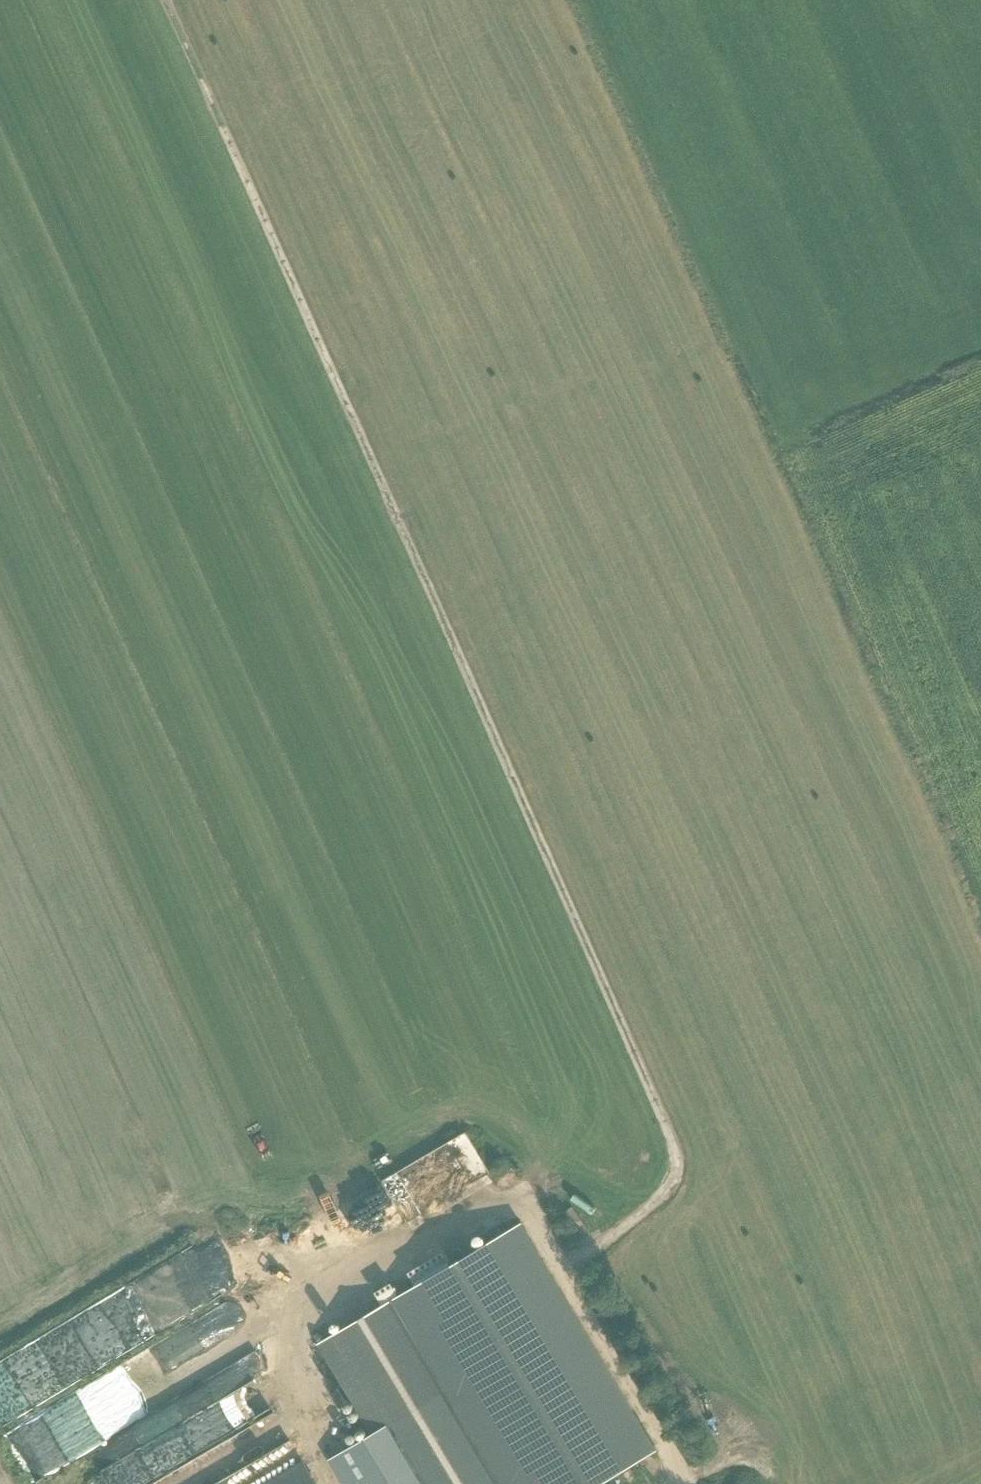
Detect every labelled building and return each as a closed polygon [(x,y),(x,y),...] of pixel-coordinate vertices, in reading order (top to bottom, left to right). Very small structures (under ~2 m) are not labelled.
[(519,1223),(317,1343),(401,1483),(599,1483),(655,1451),(519,1223)] [(109,1483),(201,1483),(191,1464),(223,1437),(234,1431),(246,1421),(242,1423),(266,1402),(256,1380),(242,1386),(229,1397),(207,1408),(189,1423),(184,1426),(177,1432),(133,1453),(105,1477),(109,1483)] [(302,1459),(259,1483),(317,1483),(302,1459)]
